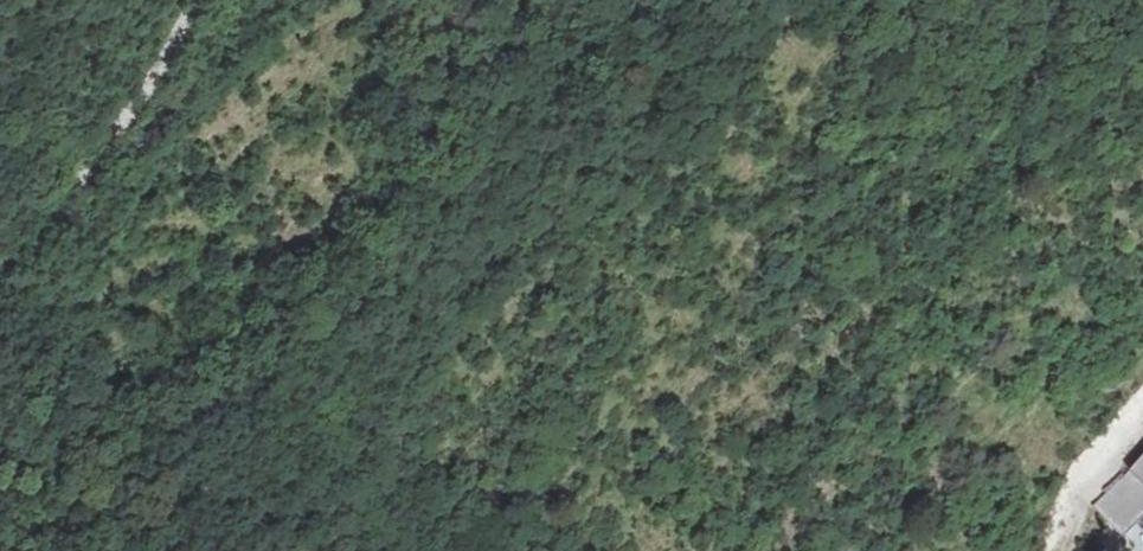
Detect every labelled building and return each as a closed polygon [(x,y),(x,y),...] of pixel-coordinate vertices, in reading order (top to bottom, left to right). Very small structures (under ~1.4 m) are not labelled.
[(1133,467),(1142,478),(1142,456),(1133,467)] [(1133,467),(1093,506),(1120,534),(1142,512),(1142,478),(1133,467)]
